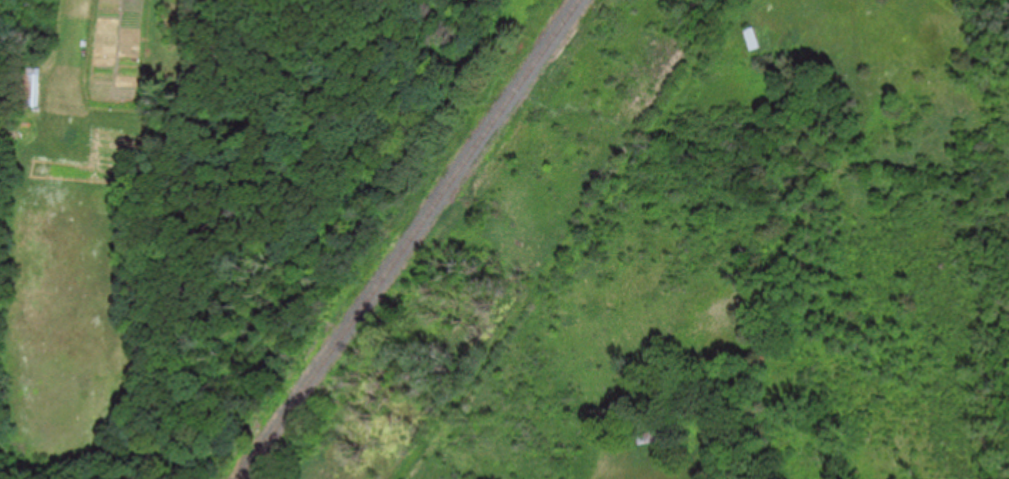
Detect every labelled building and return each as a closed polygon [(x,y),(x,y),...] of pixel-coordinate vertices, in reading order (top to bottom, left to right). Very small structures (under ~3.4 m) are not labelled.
[(763,46),(756,25),(747,28),(753,49),(763,46)] [(42,106),(42,67),(28,67),(28,106),(42,106)]
